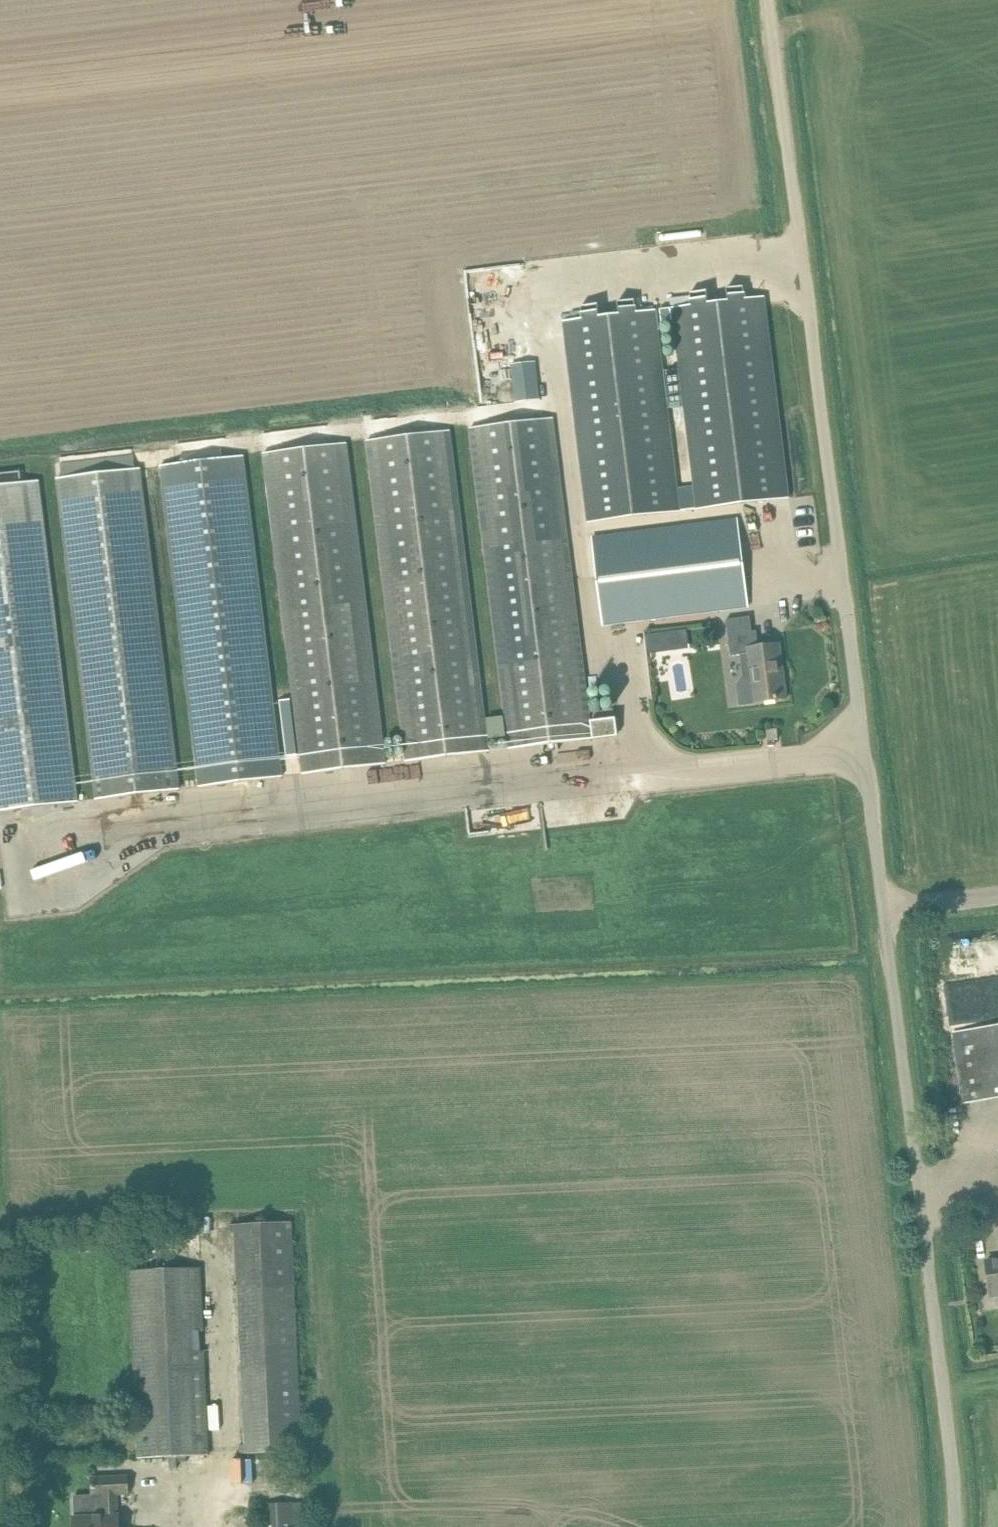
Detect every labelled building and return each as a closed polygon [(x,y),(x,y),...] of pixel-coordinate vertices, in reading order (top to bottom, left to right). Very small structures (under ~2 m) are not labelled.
[(583,319),(564,322),(588,521),(680,510),(697,508),(789,497),(765,304),(764,297),(745,299),(744,287),(727,289),(728,301),(709,304),(707,291),(690,293),(692,306),(673,308),(694,485),(677,487),(655,310),(636,313),(634,300),(618,302),(619,315),(600,317),(598,305),(581,307),(583,319)] [(671,308),(660,310),(661,322),(672,320),(671,308)] [(470,428),(509,749),(593,739),(553,418),(536,420),(535,413),(489,419),(489,426),(470,428)] [(367,441),(406,761),(489,751),(450,431),(432,433),(431,425),(385,431),(386,439),(367,441)] [(263,454),(303,774),(386,764),(347,443),(329,446),(328,437),(282,443),(283,451),(263,454)] [(160,467),(199,786),(283,776),(244,456),(223,459),(221,447),(181,452),(183,464),(160,467)] [(57,478),(96,800),(180,789),(142,468),(136,469),(134,454),(61,463),(63,477),(57,478)] [(78,801),(39,482),(21,484),(20,471),(0,474),(0,810),(78,801)] [(762,519),(592,540),(606,629),(773,607),(762,519)] [(751,680),(754,703),(786,699),(779,644),(754,647),(750,617),(726,620),(731,656),(739,655),(742,678),(746,680),(751,680)] [(663,629),(650,631),(650,649),(664,646),(663,629)] [(291,699),(281,700),(287,756),(297,755),(291,699)] [(614,709),(590,712),(591,722),(593,738),(617,735),(615,719),(614,709)] [(504,716),(487,719),(489,740),(507,737),(504,716)] [(778,729),(768,729),(768,744),(774,744),(774,738),(778,738),(778,729)] [(954,1032),(964,1104),(997,1099),(997,1026),(954,1032)] [(230,1225),(240,1454),(302,1451),(292,1222),(230,1225)] [(27,1237),(28,1250),(39,1250),(39,1237),(27,1237)] [(986,1261),(991,1294),(997,1293),(997,1260),(986,1261)] [(161,1269),(130,1270),(138,1458),(169,1457),(170,1468),(178,1468),(177,1457),(209,1455),(204,1350),(200,1351),(199,1330),(204,1330),(201,1267),(161,1269)] [(75,1526),(119,1526),(119,1515),(117,1515),(116,1494),(128,1493),(128,1477),(92,1478),(93,1494),(73,1495),(75,1526)] [(263,1526),(303,1526),(302,1502),(262,1504),(263,1526)]
